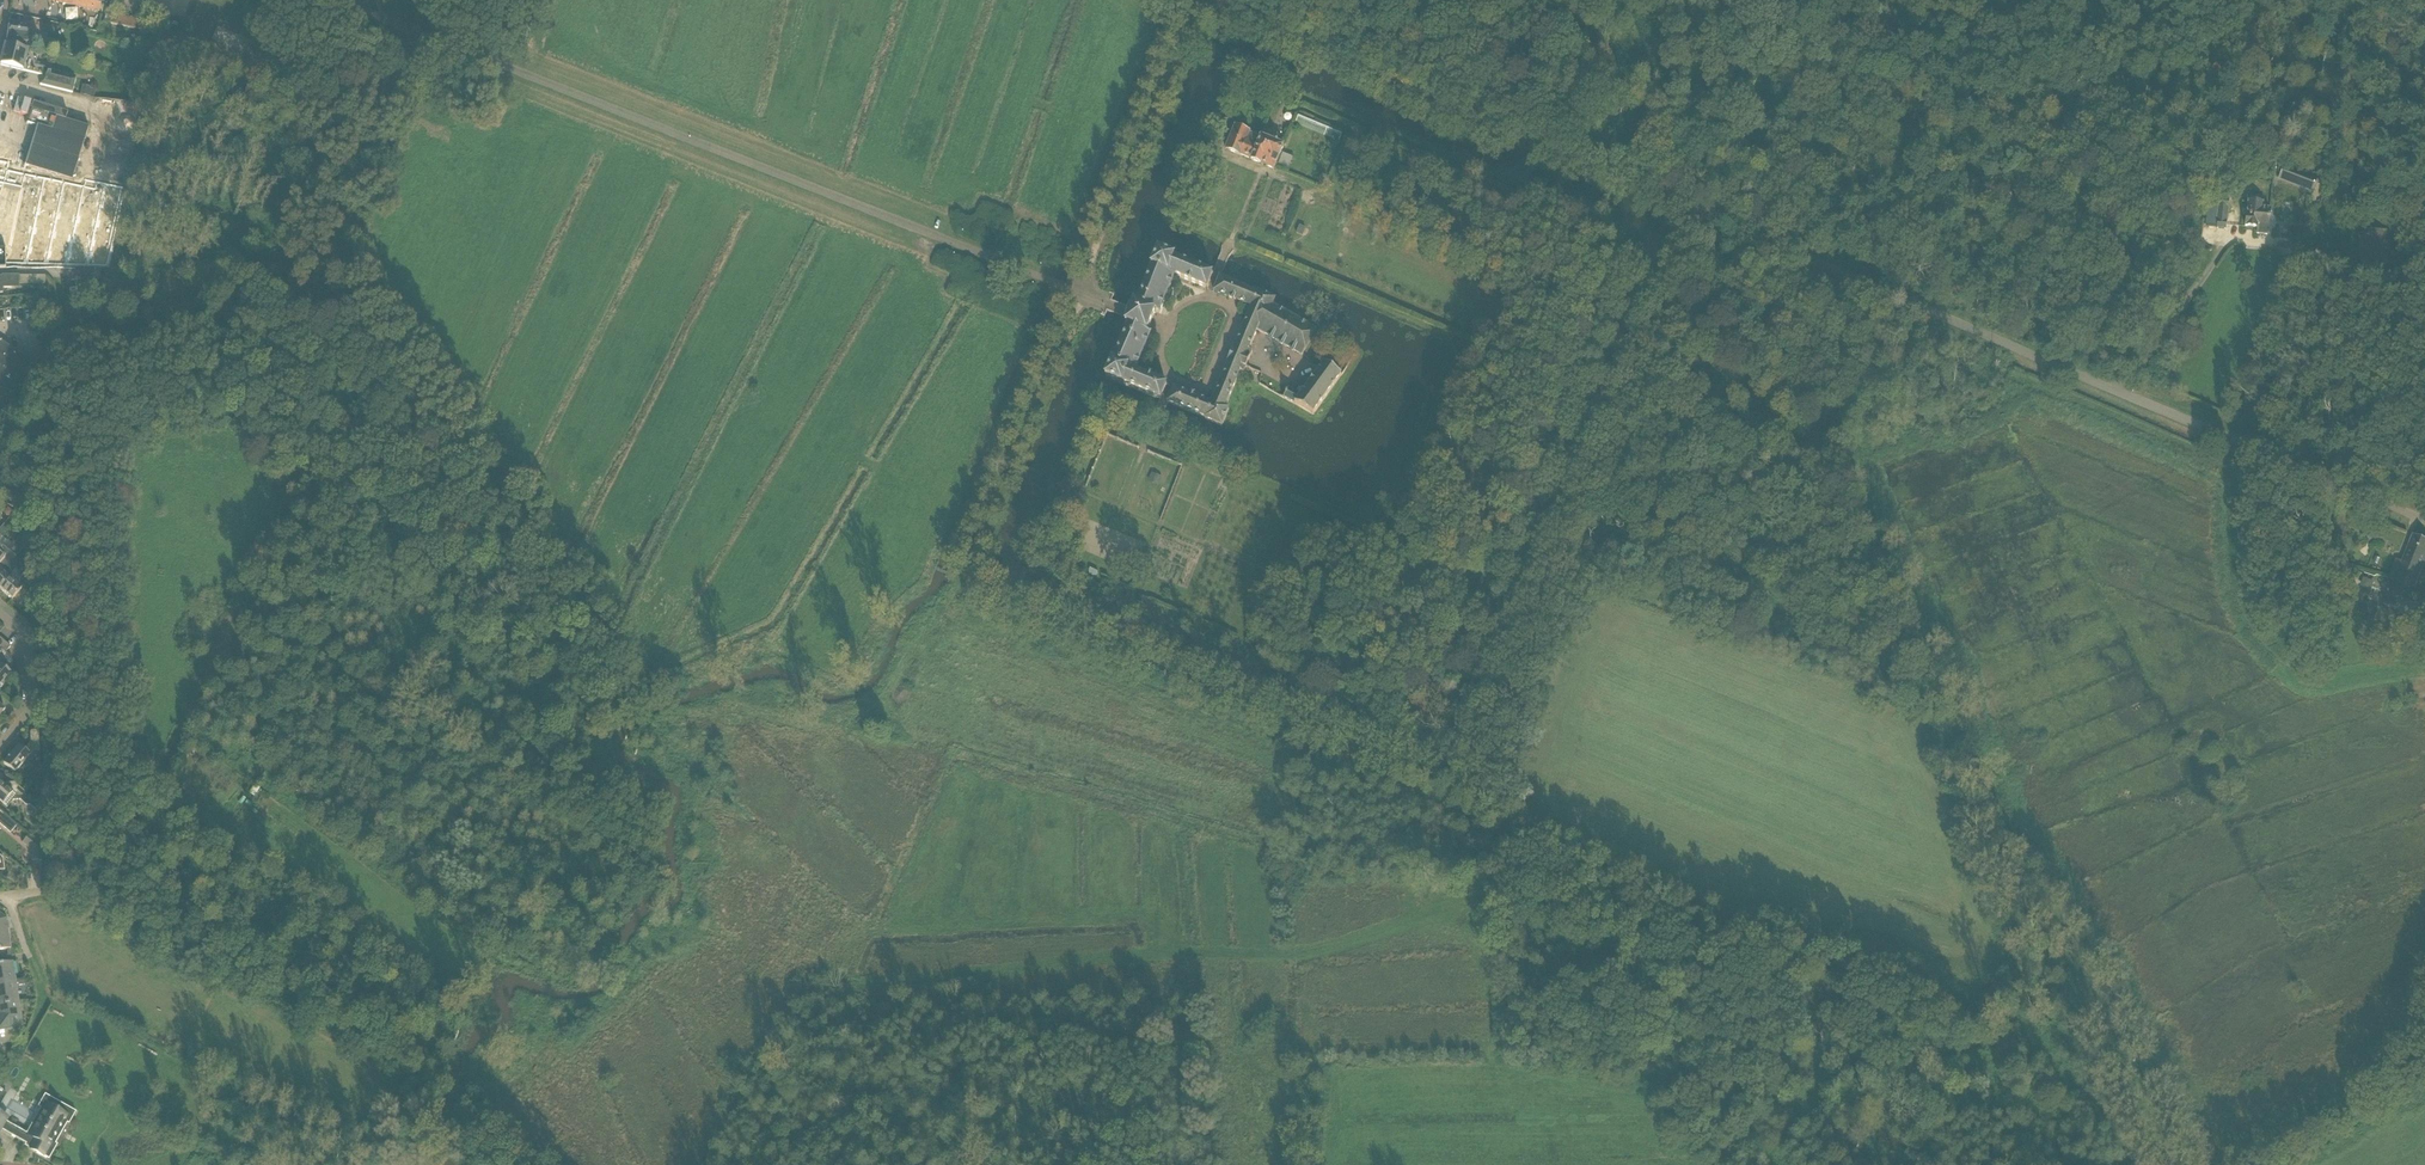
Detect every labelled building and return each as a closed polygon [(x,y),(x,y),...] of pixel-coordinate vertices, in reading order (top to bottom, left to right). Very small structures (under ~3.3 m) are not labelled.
[(13,7),(37,14),(41,0),(15,0),(13,7)] [(99,11),(102,0),(50,0),(50,1),(99,11)] [(135,30),(138,19),(114,14),(111,24),(112,24),(135,30)] [(6,43),(18,43),(31,44),(62,51),(64,43),(41,38),(35,37),(34,39),(29,38),(31,25),(10,21),(9,21),(6,43)] [(44,30),(56,34),(58,27),(46,23),(44,30)] [(214,41),(236,45),(239,31),(217,27),(214,41)] [(35,65),(38,53),(17,48),(5,45),(0,65),(43,75),(41,84),(73,92),(76,79),(44,71),(45,68),(35,65)] [(81,94),(91,95),(92,86),(82,85),(81,94)] [(1279,157),(1284,146),(1281,145),(1282,144),(1276,142),(1277,139),(1271,136),(1270,140),(1261,136),(1261,137),(1250,133),(1250,132),(1235,126),(1225,150),(1240,156),(1241,155),(1252,160),(1251,160),(1261,164),(1262,163),(1267,165),(1266,166),(1274,169),(1279,157)] [(5,246),(6,263),(108,266),(125,188),(97,181),(85,178),(84,186),(8,169),(9,162),(0,160),(0,247),(5,246)] [(2281,179),(2312,190),(2317,176),(2286,165),(2281,179)] [(2246,180),(2263,182),(2264,174),(2247,172),(2246,180)] [(2229,200),(2218,199),(2216,220),(2217,220),(2217,228),(2226,229),(2229,200)] [(2267,235),(2268,223),(2270,209),(2262,209),(2263,203),(2260,203),(2248,202),(2247,215),(2246,215),(2245,226),(2258,228),(2257,234),(2267,235)] [(1207,288),(1213,273),(1175,257),(1158,250),(1151,267),(1152,267),(1137,303),(1134,302),(1131,308),(1130,307),(1130,308),(1128,312),(1127,316),(1126,316),(1126,317),(1127,318),(1127,317),(1128,318),(1125,323),(1126,324),(1128,325),(1127,328),(1113,361),(1112,361),(1105,377),(1122,384),(1122,383),(1160,399),(1166,384),(1135,371),(1151,334),(1146,332),(1149,327),(1150,326),(1149,326),(1151,322),(1152,318),(1153,318),(1153,317),(1155,311),(1160,313),(1175,276),(1207,288)] [(75,280),(95,280),(95,268),(75,268),(75,280)] [(12,288),(12,276),(2,276),(2,277),(0,277),(0,293),(3,293),(3,289),(12,288)] [(20,276),(20,284),(45,284),(45,276),(20,276)] [(1233,351),(1250,358),(1253,352),(1249,351),(1257,331),(1302,357),(1317,330),(1273,307),(1276,299),(1220,276),(1214,291),(1252,307),(1234,349),(1233,349),(1233,351)] [(34,363),(11,348),(2,342),(2,341),(0,341),(0,414),(34,363)] [(1229,361),(1211,403),(1173,387),(1167,403),(1168,403),(1222,426),(1229,409),(1226,407),(1240,371),(1245,373),(1247,367),(1249,362),(1250,358),(1233,351),(1231,355),(1229,359),(1229,361)] [(1314,414),(1342,375),(1324,362),(1305,389),(1294,383),(1292,386),(1291,385),(1284,398),(1314,414)] [(2402,561),(2422,570),(2424,562),(2424,539),(2413,535),(2402,561)] [(2331,558),(2340,559),(2344,538),(2334,536),(2331,558)] [(9,577),(16,568),(15,556),(10,552),(7,556),(5,559),(0,564),(0,589),(12,599),(22,588),(9,577)] [(2405,614),(2422,570),(2402,561),(2396,559),(2392,568),(2388,577),(2395,580),(2385,606),(2405,614)] [(2363,577),(2356,594),(2376,603),(2383,586),(2363,577)] [(0,666),(0,689),(13,674),(8,670),(12,665),(12,660),(11,657),(6,653),(11,647),(0,638),(0,648),(1,649),(0,651),(0,659),(1,659),(0,660),(0,664),(1,665),(0,666)] [(3,764),(12,771),(15,773),(30,755),(31,753),(40,753),(39,730),(32,731),(30,733),(30,745),(29,747),(28,746),(24,750),(19,745),(3,764)] [(25,792),(16,784),(11,791),(0,782),(0,801),(3,804),(7,808),(14,800),(20,800),(27,805),(30,805),(41,816),(41,805),(34,799),(25,792)] [(8,817),(0,811),(0,825),(11,833),(17,825),(8,817)] [(42,861),(42,849),(42,846),(29,835),(22,843),(32,852),(32,861),(42,861)] [(0,916),(0,950),(11,949),(6,919),(1,915),(0,916)] [(16,982),(12,962),(0,963),(0,984),(16,982)] [(16,982),(0,984),(0,1004),(19,1002),(16,982)] [(0,1018),(0,1022),(19,1037),(23,1031),(19,1002),(0,1004),(0,1016),(1,1017),(0,1018)] [(19,1037),(0,1022),(0,1044),(15,1041),(19,1037)] [(52,1142),(64,1121),(69,1124),(76,1112),(46,1095),(39,1106),(45,1109),(31,1135),(5,1120),(7,1116),(0,1113),(0,1131),(1,1130),(36,1150),(35,1152),(49,1160),(57,1145),(52,1142)]
